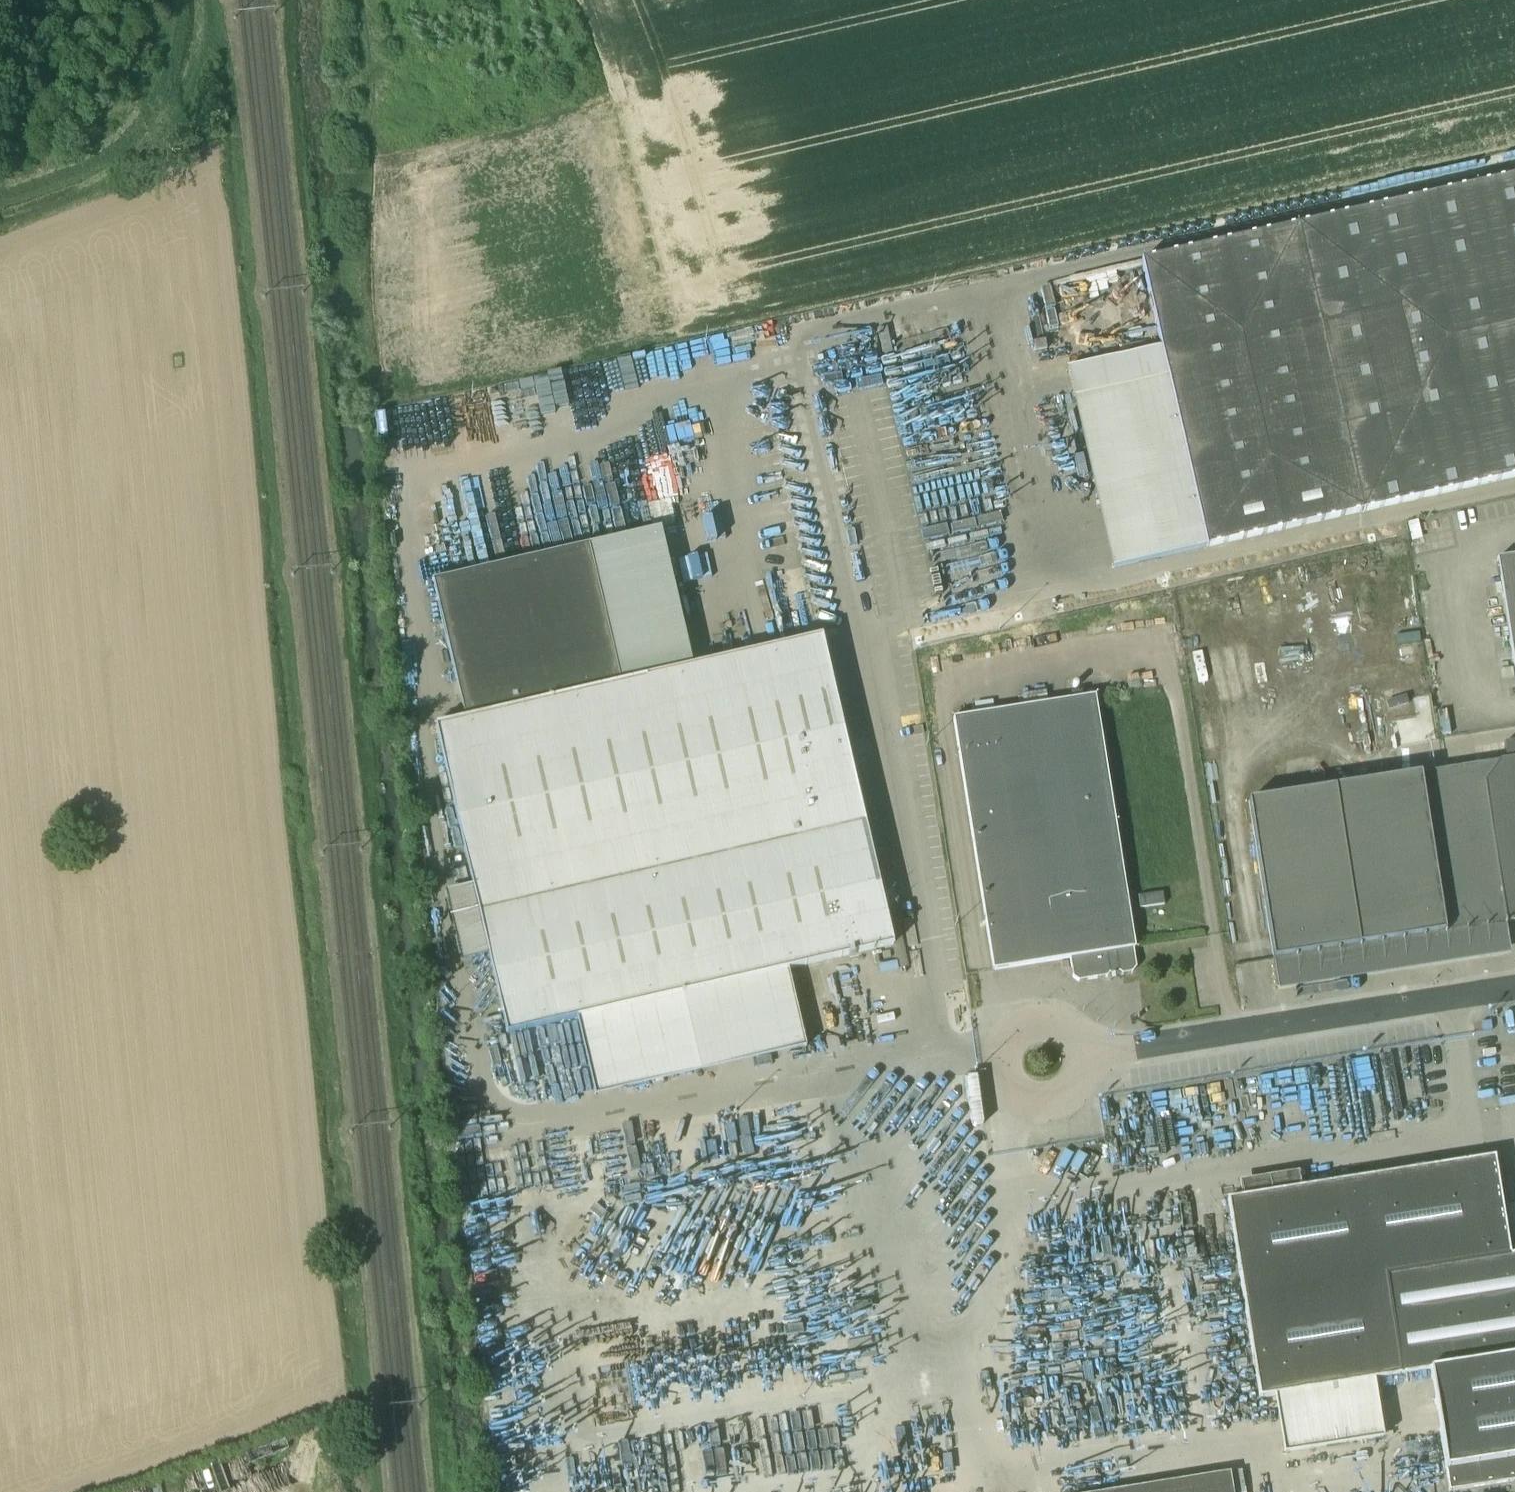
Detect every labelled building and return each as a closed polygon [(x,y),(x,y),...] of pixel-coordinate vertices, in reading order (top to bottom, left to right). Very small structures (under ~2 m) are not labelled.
[(1067,367),(1113,566),(1363,511),(1514,477),(1514,176),(1298,225),(1142,260),(1162,346),(1067,367)] [(589,544),(433,580),(466,718),(436,725),(472,884),(446,891),(462,961),(489,955),(507,1033),(541,1026),(545,1043),(542,1041),(540,1040),(537,1039),(535,1038),(532,1038),(529,1037),(525,1037),(523,1038),(520,1038),(518,1039),(516,1040),(513,1042),(510,1043),(509,1045),(506,1047),(504,1049),(503,1052),(501,1055),(500,1056),(499,1059),(499,1062),(499,1066),(499,1069),(499,1071),(499,1074),(500,1077),(501,1080),(503,1082),(504,1084),(506,1086),(508,1089),(510,1091),(514,1093),(517,1094),(519,1095),(523,1096),(526,1096),(528,1097),(531,1096),(533,1096),(537,1095),(540,1094),(544,1092),(547,1090),(549,1088),(551,1085),(552,1084),(554,1081),(555,1078),(556,1075),(557,1072),(558,1069),(558,1067),(558,1064),(557,1061),(557,1059),(555,1055),(554,1053),(553,1051),(581,1044),(595,1096),(806,1047),(788,969),(893,944),(875,867),(822,636),(621,682),(589,544)] [(1497,558),(1514,672),(1514,555),(1497,558)] [(1096,695),(953,717),(993,969),(1070,957),(1073,977),(1078,981),(1108,976),(1110,973),(1119,972),(1122,974),(1133,972),(1137,967),(1134,948),(1135,948),(1096,695)] [(1507,759),(1248,800),(1274,958),(1445,931),(1428,823),(1488,813),(1505,922),(1514,920),(1514,741),(1504,743),(1507,759)] [(1140,906),(1165,902),(1164,892),(1138,896),(1140,906)] [(1514,1479),(1514,1253),(1511,1254),(1495,1156),(1228,1198),(1260,1397),(1430,1370),(1450,1490),(1514,1479)] [(1230,1471),(1098,1491),(1233,1491),(1230,1471)]
